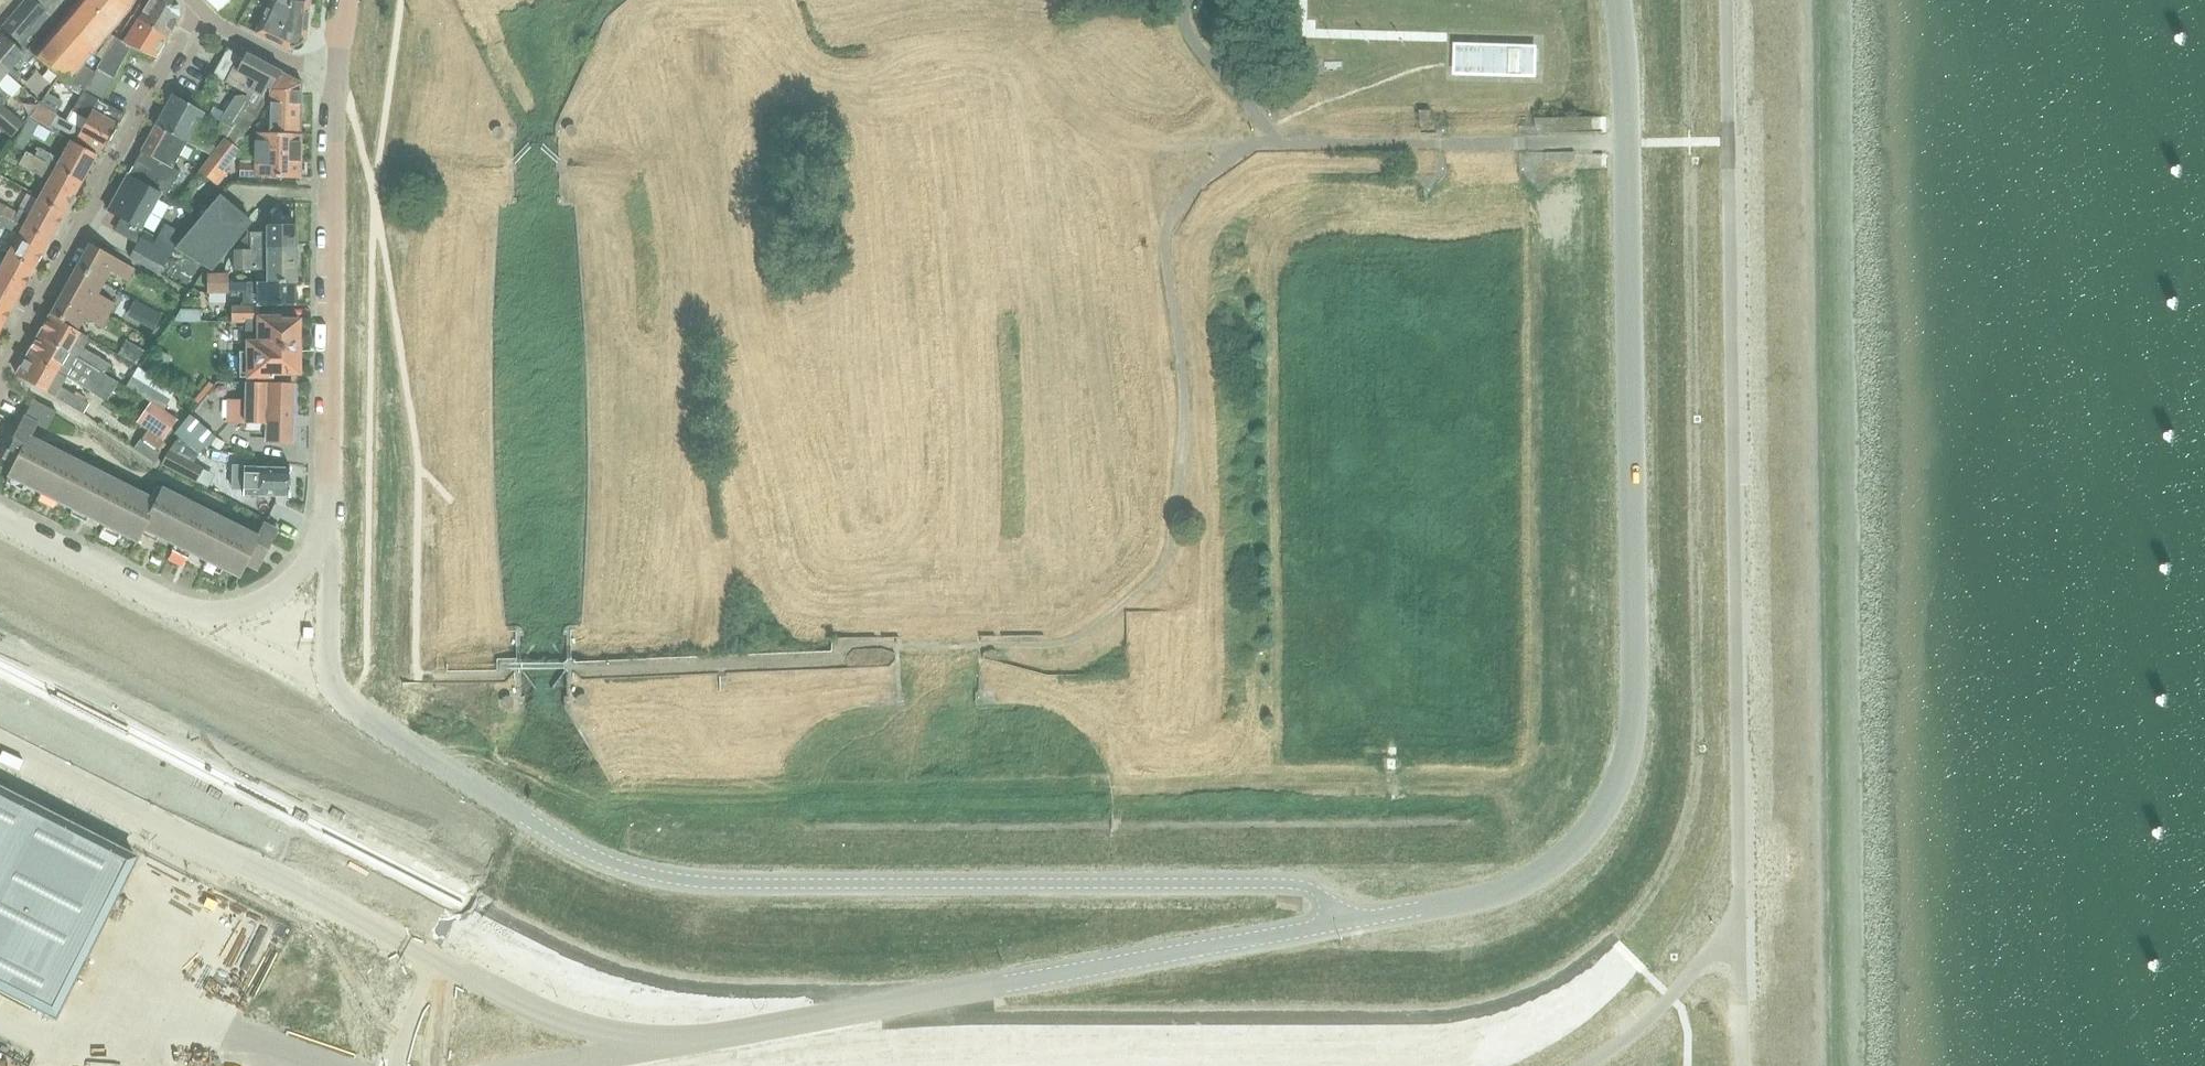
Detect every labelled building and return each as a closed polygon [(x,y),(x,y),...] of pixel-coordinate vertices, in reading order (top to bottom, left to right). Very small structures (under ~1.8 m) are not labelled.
[(54,16),(35,0),(26,0),(3,27),(28,49),(56,18),(54,16)] [(92,52),(131,8),(135,0),(80,0),(35,52),(69,79),(92,52)] [(54,16),(68,0),(35,0),(54,16)] [(139,18),(168,36),(180,16),(179,5),(174,0),(150,0),(142,14),(138,11),(135,16),(139,18)] [(257,31),(294,50),(305,44),(309,0),(272,0),(257,31)] [(97,55),(92,52),(69,79),(86,90),(87,88),(103,98),(119,71),(131,48),(156,57),(168,36),(139,18),(124,42),(111,34),(97,55)] [(0,32),(0,65),(7,71),(14,63),(25,73),(35,61),(23,51),(0,32)] [(1535,75),(1536,47),(1457,45),(1456,73),(1535,75)] [(263,97),(273,86),(282,70),(246,51),(244,55),(228,47),(214,76),(226,82),(226,81),(248,92),(246,96),(243,95),(234,96),(222,119),(224,120),(238,127),(231,135),(227,140),(233,145),(238,138),(269,98),(263,97)] [(14,137),(25,124),(3,105),(21,84),(6,72),(7,71),(0,65),(0,125),(14,137)] [(273,86),(269,130),(301,132),(302,81),(282,70),(273,86)] [(53,123),(56,124),(104,152),(125,114),(101,100),(98,99),(84,91),(68,119),(39,102),(31,117),(50,128),(53,123)] [(157,125),(187,141),(214,155),(219,149),(195,135),(196,133),(208,111),(175,94),(157,125)] [(39,123),(30,118),(15,146),(23,151),(39,123)] [(238,127),(224,120),(219,129),(231,135),(238,127)] [(143,150),(173,166),(187,141),(157,125),(143,150)] [(238,138),(233,145),(240,150),(244,146),(257,141),(256,163),(240,163),(240,174),(301,175),(301,135),(301,132),(269,130),(258,129),(257,132),(241,137),(238,138)] [(27,151),(26,153),(82,183),(97,155),(71,140),(61,158),(40,146),(35,156),(27,151)] [(228,173),(223,169),(240,150),(236,146),(227,140),(219,149),(214,155),(200,171),(217,186),(228,173)] [(143,150),(128,176),(162,193),(167,196),(182,171),(173,166),(143,150)] [(67,210),(82,183),(26,153),(20,164),(49,180),(40,195),(67,210)] [(1646,172),(1646,195),(1655,195),(1655,172),(1646,172)] [(142,229),(162,193),(128,176),(109,210),(142,229)] [(221,194),(177,247),(214,267),(253,220),(221,194)] [(30,214),(20,208),(18,212),(0,201),(0,214),(50,241),(65,214),(38,199),(30,214)] [(50,241),(0,214),(0,223),(19,234),(8,254),(35,269),(50,241)] [(252,233),(252,248),(252,249),(270,249),(270,246),(279,246),(279,242),(298,242),(298,223),(268,223),(268,233),(252,233)] [(116,250),(122,239),(103,228),(97,238),(116,250)] [(138,243),(168,259),(175,246),(145,230),(138,243)] [(252,248),(235,248),(236,269),(268,269),(269,282),(296,282),(298,282),(298,242),(279,242),(279,246),(270,246),(270,249),(252,249),(252,248)] [(91,243),(77,268),(102,281),(108,270),(125,279),(133,266),(91,243)] [(161,272),(168,259),(138,243),(131,255),(161,272)] [(17,300),(32,272),(6,258),(0,268),(0,290),(17,300)] [(77,268),(63,291),(106,315),(113,301),(96,291),(102,281),(77,268)] [(228,273),(210,273),(211,291),(227,291),(227,282),(228,282),(228,273)] [(244,291),(244,304),(259,304),(296,304),(296,282),(269,282),(228,282),(227,282),(227,291),(244,291)] [(17,300),(0,290),(0,326),(2,327),(17,300)] [(100,326),(106,315),(63,291),(50,315),(75,330),(82,316),(100,326)] [(240,349),(240,377),(274,377),(274,373),(301,373),(301,318),(280,318),(280,315),(259,315),(259,304),(244,304),(233,304),(233,321),(245,321),(245,328),(248,328),(248,349),(240,349)] [(150,308),(142,322),(154,329),(161,314),(150,308)] [(176,321),(202,321),(202,311),(181,311),(176,321)] [(39,335),(101,370),(106,373),(111,364),(83,349),(89,337),(75,330),(50,315),(39,335)] [(39,335),(29,355),(67,377),(94,392),(99,384),(95,381),(101,370),(39,335)] [(142,350),(126,341),(119,354),(134,363),(142,350)] [(67,377),(29,355),(17,375),(85,414),(91,403),(61,387),(67,377)] [(133,376),(127,385),(152,401),(153,400),(164,408),(170,399),(133,376)] [(293,383),(251,382),(251,400),(229,399),(228,422),(268,423),(268,442),(292,442),(293,383)] [(171,413),(179,418),(183,421),(195,403),(183,394),(171,413)] [(59,459),(27,443),(37,424),(48,430),(57,411),(35,400),(35,399),(34,398),(5,457),(16,463),(9,476),(42,492),(59,459)] [(164,440),(179,418),(171,413),(164,408),(153,400),(152,401),(139,422),(164,440)] [(176,432),(200,452),(206,446),(207,447),(216,436),(190,415),(176,432)] [(165,441),(164,441),(148,430),(141,440),(135,448),(155,461),(167,443),(165,441)] [(218,438),(213,447),(220,452),(226,443),(218,438)] [(204,468),(169,450),(162,464),(196,482),(204,468)] [(59,459),(42,492),(74,508),(91,475),(59,459)] [(233,466),(232,489),(245,490),(245,495),(290,497),(291,468),(246,466),(233,466)] [(106,524),(123,491),(91,475),(74,508),(106,524)] [(123,491),(106,524),(138,541),(144,528),(154,507),(154,506),(123,491)] [(144,528),(175,544),(192,510),(160,494),(154,506),(154,507),(144,528)] [(192,510),(175,544),(207,560),(224,526),(192,510)] [(224,526),(207,560),(240,576),(246,564),(257,569),(278,529),(265,522),(256,542),(224,526)] [(54,1015),(136,854),(0,785),(0,988),(54,1015)] [(288,931),(265,995),(281,1001),(289,978),(306,984),(321,943),(288,931)] [(152,979),(188,994),(193,981),(219,992),(225,978),(163,952),(152,979)] [(507,987),(514,968),(505,964),(497,983),(507,987)] [(549,985),(541,1005),(550,1009),(558,989),(549,985)]
